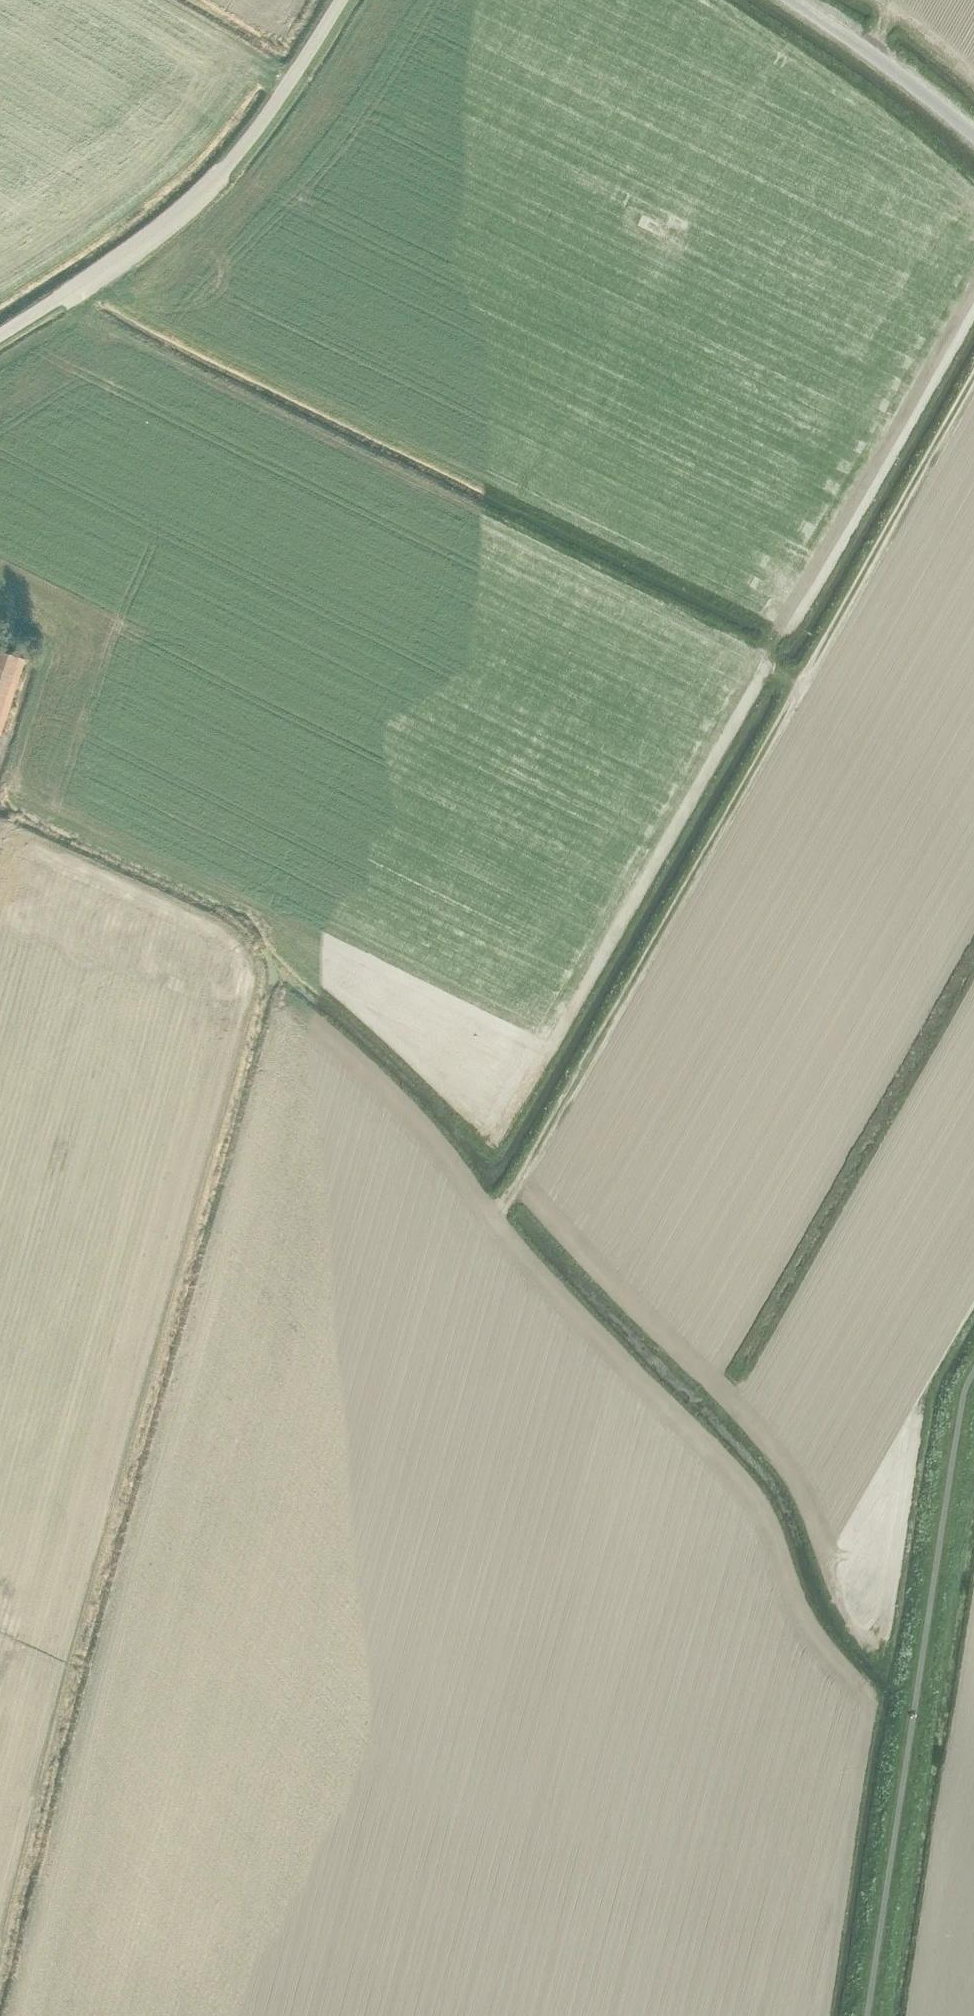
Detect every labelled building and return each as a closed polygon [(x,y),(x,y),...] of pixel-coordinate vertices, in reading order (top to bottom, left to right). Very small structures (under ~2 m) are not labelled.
[(23,658),(0,650),(0,732),(23,658)]
